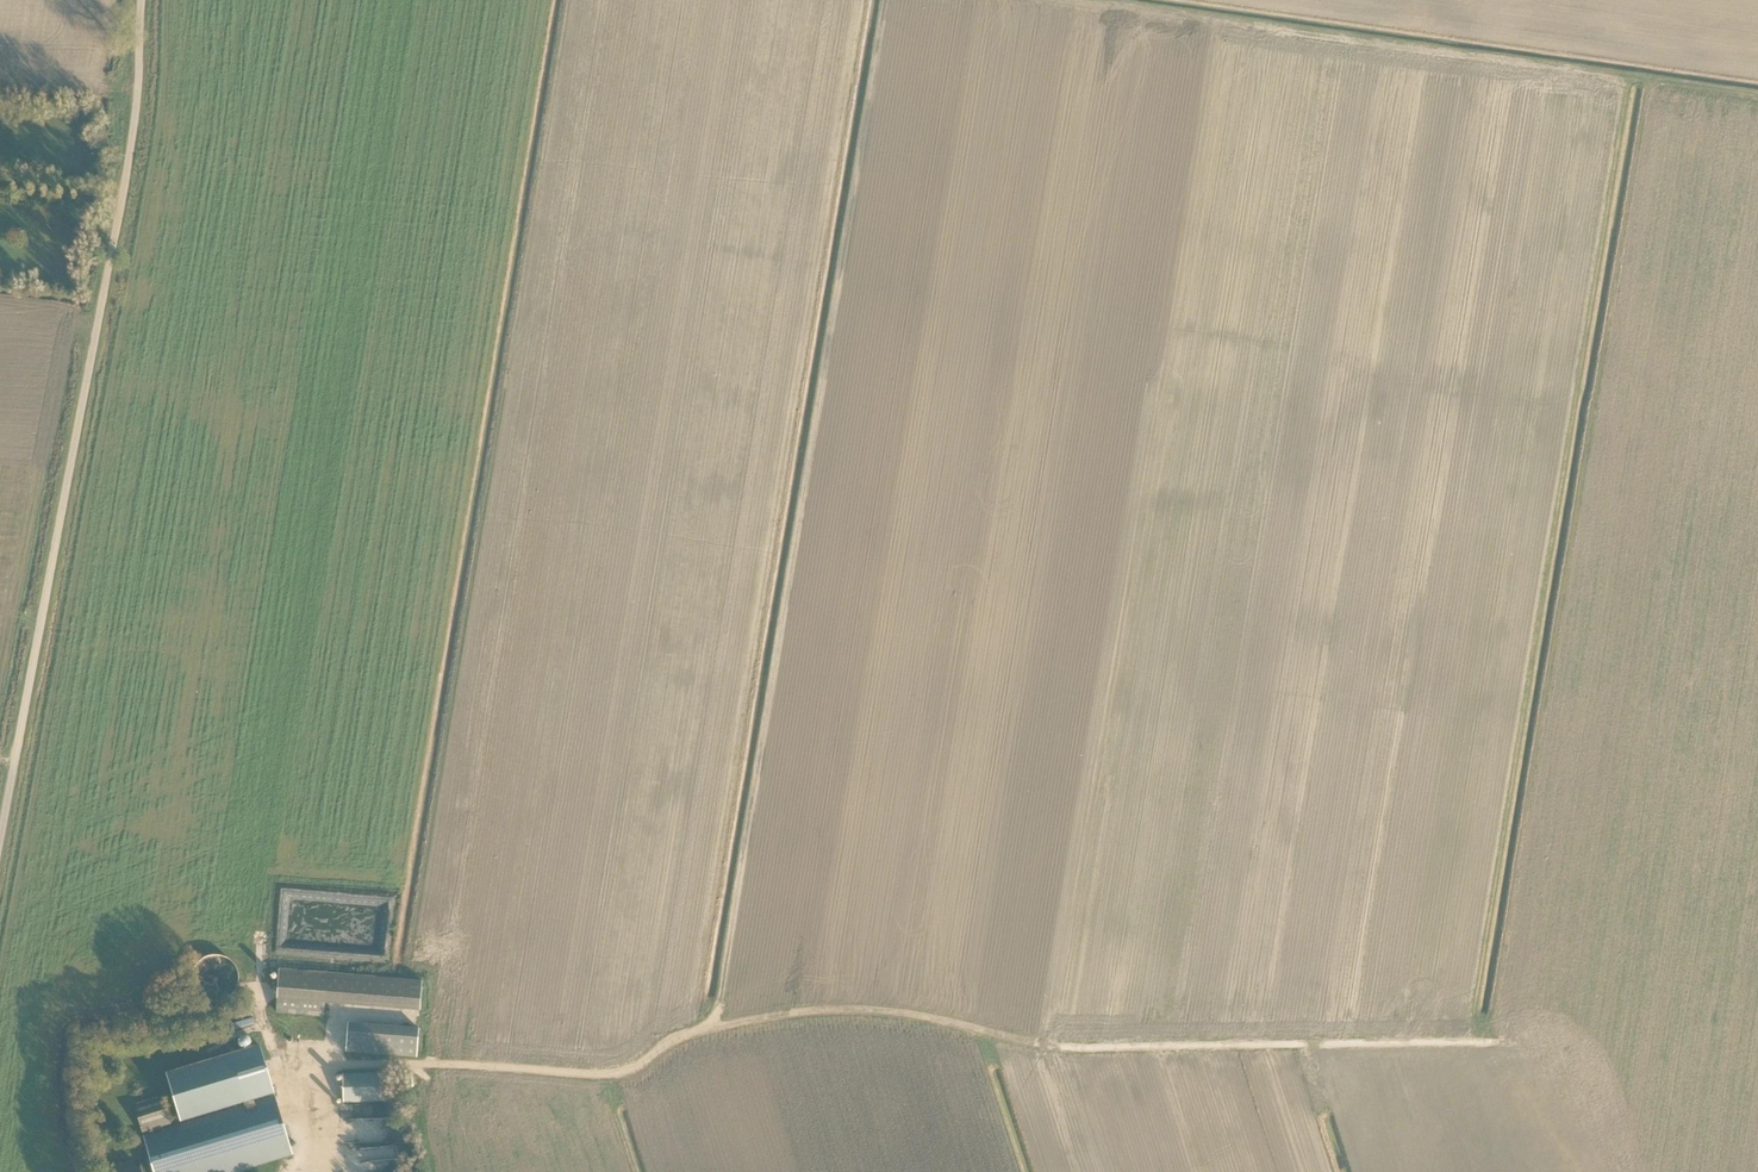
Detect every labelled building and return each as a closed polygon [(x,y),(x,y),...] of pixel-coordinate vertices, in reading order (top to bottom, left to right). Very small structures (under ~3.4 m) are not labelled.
[(202,997),(209,1001),(216,1001),(223,1000),(229,997),(234,992),(237,986),(239,979),(238,971),(235,965),(230,959),(224,956),(216,954),(209,955),(202,958),(197,963),(193,970),(191,977),(193,985),(196,992),(202,997)] [(422,980),(279,969),(275,1012),(323,1015),(324,1003),(419,1011),(422,980)] [(251,1025),(259,1024),(258,1018),(233,1024),(234,1029),(251,1026),(251,1025)] [(419,1032),(348,1026),(346,1053),(416,1059),(419,1032)] [(183,1121),(274,1093),(260,1045),(169,1073),(183,1121)] [(390,1101),(389,1073),(342,1075),(344,1103),(390,1101)] [(153,1133),(144,1136),(151,1161),(141,1165),(141,1167),(136,1168),(134,1160),(117,1165),(119,1171),(230,1171),(292,1153),(275,1096),(163,1130),(162,1127),(171,1124),(162,1095),(134,1104),(142,1133),(152,1130),(153,1133)]
